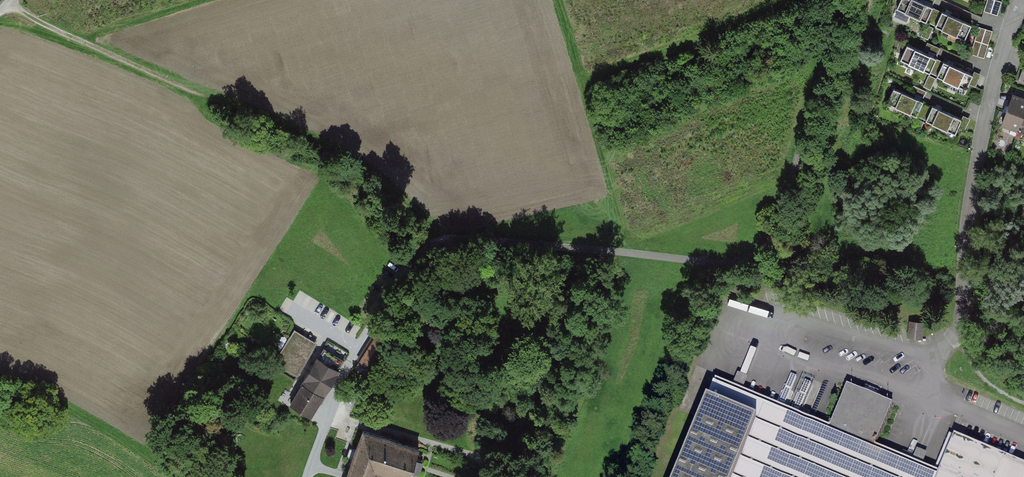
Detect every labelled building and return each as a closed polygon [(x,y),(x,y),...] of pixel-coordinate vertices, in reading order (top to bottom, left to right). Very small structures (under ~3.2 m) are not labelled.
[(915,0),(901,0),(896,9),(936,27),(943,12),(915,0)] [(997,0),(987,0),(983,11),(998,16),(1002,2),(997,0)] [(973,26),(943,12),(936,27),(967,41),(973,26)] [(993,32),(980,27),(971,54),(985,59),(993,32)] [(945,63),(905,45),(898,60),(938,78),(945,63)] [(975,76),(945,63),(938,78),(968,91),(975,76)] [(933,107),(894,89),(887,103),(926,121),(933,107)] [(1016,93),(1004,126),(1021,132),(1023,124),(1023,96),(1016,93)] [(970,123),(933,107),(926,121),(963,138),(970,123)] [(907,338),(922,339),(924,321),(909,320),(907,338)] [(296,377),(315,342),(292,330),(273,365),(296,377)] [(310,420),(345,360),(321,346),(285,406),(310,420)] [(713,380),(673,476),(941,476),(941,475),(877,449),(896,404),(853,385),(834,430),(713,380)] [(417,447),(358,429),(342,476),(371,476),(371,475),(379,476),(407,476),(417,447)] [(961,436),(942,476),(1023,476),(1023,462),(961,436)]
